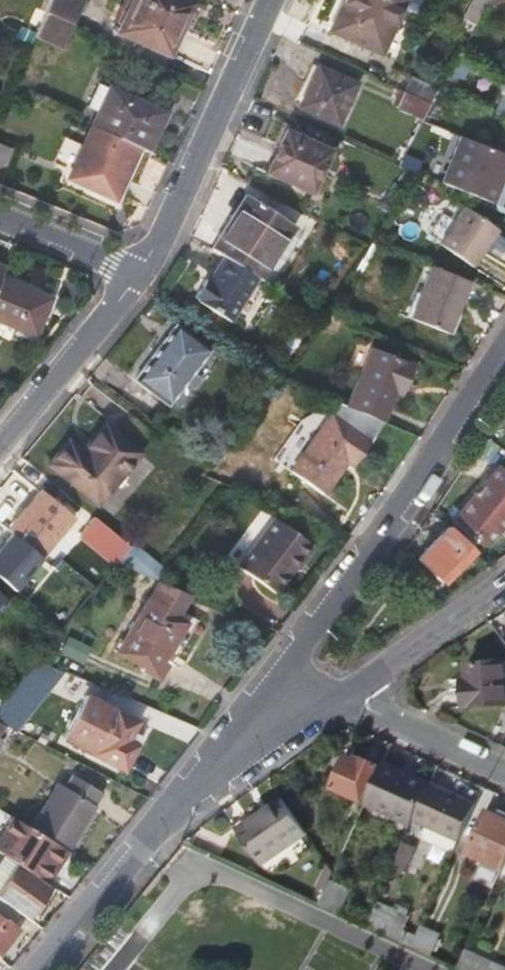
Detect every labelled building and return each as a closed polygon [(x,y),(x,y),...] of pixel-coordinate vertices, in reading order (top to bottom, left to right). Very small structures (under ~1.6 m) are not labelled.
[(72,27),(83,3),(78,0),(51,0),(44,14),(72,27)] [(182,20),(188,7),(174,0),(124,0),(110,30),(160,53),(178,18),(182,20)] [(386,0),(340,0),(328,27),(380,51),(400,6),(386,0)] [(488,5),(504,12),(504,0),(491,0),(488,5)] [(165,55),(182,20),(178,18),(160,53),(165,55)] [(339,124),(358,83),(321,65),(300,106),(339,124)] [(406,89),(435,102),(442,89),(444,85),(413,72),(406,89)] [(147,155),(154,158),(174,114),(111,85),(108,93),(162,118),(147,155)] [(162,118),(108,93),(97,88),(87,112),(98,116),(92,130),(137,150),(145,154),(147,155),(162,118)] [(319,197),(340,155),(286,128),(266,169),(319,197)] [(137,150),(92,130),(68,181),(114,202),(137,150)] [(494,205),(503,184),(504,184),(504,154),(462,136),(443,185),(494,205)] [(137,150),(114,202),(121,205),(145,154),(137,150)] [(260,279),(263,281),(272,266),(281,273),(301,241),(293,235),(298,227),(248,194),(212,249),(226,257),(260,279)] [(475,267),(500,230),(468,208),(443,245),(475,267)] [(260,279),(226,257),(209,283),(206,280),(195,296),(199,299),(199,301),(231,322),(260,279)] [(455,321),(471,282),(433,267),(417,305),(455,321)] [(1,279),(0,281),(0,323),(36,338),(52,301),(1,279)] [(450,335),(455,321),(417,305),(411,319),(450,335)] [(168,406),(208,351),(175,328),(134,383),(168,406)] [(345,409),(381,423),(393,394),(401,397),(413,364),(372,347),(345,409)] [(96,505),(153,436),(131,417),(112,439),(99,430),(82,452),(67,440),(47,465),(96,505)] [(359,468),(376,445),(338,418),(297,475),(330,500),(355,465),(359,468)] [(498,447),(483,436),(470,456),(486,466),(498,447)] [(501,466),(480,489),(470,500),(456,516),(487,544),(499,530),(499,529),(501,526),(504,522),(504,470),(501,466)] [(41,561),(71,522),(38,496),(7,534),(41,561)] [(275,594),(312,546),(275,518),(238,566),(275,594)] [(448,526),(420,561),(445,583),(474,549),(448,526)] [(120,560),(129,547),(106,529),(96,541),(120,560)] [(159,582),(165,576),(137,554),(129,547),(120,560),(116,564),(159,582)] [(175,619),(190,595),(161,583),(148,602),(175,619)] [(148,602),(122,643),(116,653),(157,681),(168,665),(162,661),(186,626),(175,619),(148,602)] [(462,707),(492,707),(504,707),(504,665),(469,665),(469,680),(463,680),(462,707)] [(92,757),(113,712),(82,698),(61,742),(92,757)] [(488,740),(501,746),(504,737),(504,707),(488,740)] [(133,722),(113,712),(92,757),(122,771),(133,747),(124,743),(133,722)] [(330,785),(360,799),(376,765),(360,758),(359,762),(343,756),(330,785)] [(381,762),(363,801),(389,814),(391,811),(411,821),(411,819),(428,784),(381,762)] [(63,851),(67,853),(102,796),(73,778),(63,792),(57,788),(31,831),(63,851)] [(428,784),(411,819),(457,840),(473,805),(428,784)] [(255,821),(238,833),(260,865),(305,834),(281,799),(253,819),(255,821)] [(465,855),(500,871),(504,860),(504,820),(486,812),(465,855)] [(42,883),(63,851),(31,831),(13,820),(0,840),(0,855),(2,856),(42,883)] [(401,842),(391,864),(400,869),(410,847),(401,842)] [(63,897),(42,883),(2,856),(0,858),(0,902),(18,915),(27,921),(40,905),(51,912),(63,897)] [(325,861),(315,884),(322,888),(331,870),(325,861)] [(13,937),(17,932),(9,925),(18,915),(0,902),(0,928),(1,927),(13,937)] [(27,921),(38,929),(51,912),(40,905),(27,921)] [(13,937),(1,927),(0,928),(0,953),(13,937)]
